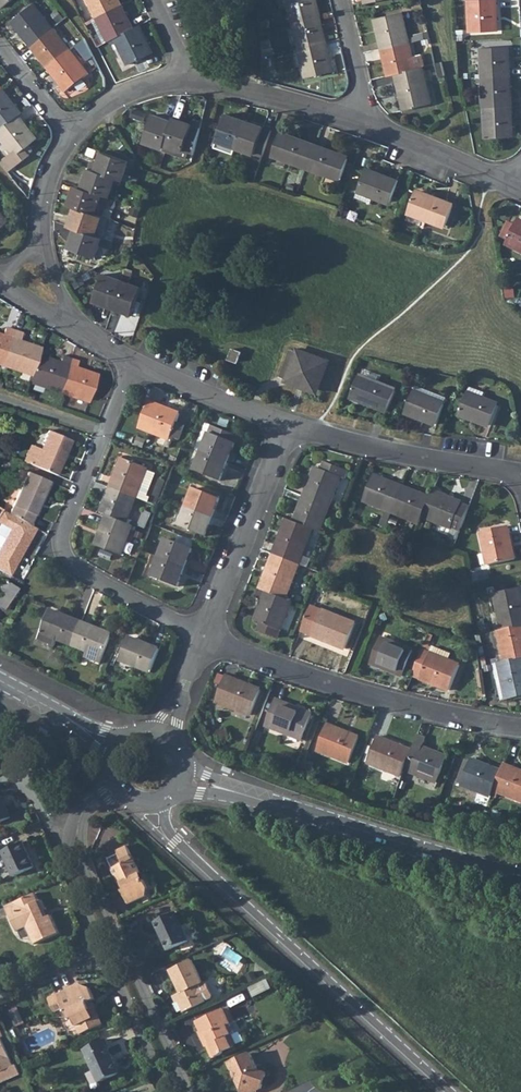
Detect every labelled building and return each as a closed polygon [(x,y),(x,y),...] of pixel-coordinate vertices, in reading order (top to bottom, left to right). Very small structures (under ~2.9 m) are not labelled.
[(14,0),(0,0),(0,10),(14,0)] [(93,18),(118,5),(115,0),(84,0),(93,18)] [(293,23),(319,16),(315,0),(287,0),(293,23)] [(471,31),(499,30),(497,0),(469,0),(471,31)] [(118,5),(93,18),(105,41),(111,38),(130,29),(118,5)] [(31,8),(10,24),(29,49),(51,32),(31,8)] [(403,14),(376,20),(383,45),(409,39),(403,14)] [(319,16),(293,23),(299,49),(326,42),(319,16)] [(105,41),(93,18),(89,20),(101,43),(105,41)] [(130,29),(111,38),(125,66),(149,54),(135,27),(130,29)] [(51,32),(29,49),(45,69),(66,52),(51,32)] [(409,39),(383,45),(389,70),(396,69),(415,64),(409,39)] [(326,42),(299,49),(307,78),(333,71),(326,42)] [(509,45),(482,47),(484,75),(511,73),(510,49),(509,45)] [(66,52),(45,69),(64,93),(85,76),(66,52)] [(441,58),(435,59),(439,72),(444,71),(441,58)] [(415,64),(396,69),(405,104),(431,98),(422,62),(415,64)] [(511,73),(484,75),(485,105),(513,104),(511,73)] [(14,119),(19,115),(0,92),(0,130),(14,119)] [(513,104),(485,105),(487,135),(515,133),(513,104)] [(142,139),(162,146),(170,120),(150,114),(142,139)] [(215,141),(235,148),(244,122),(224,115),(215,141)] [(9,155),(3,160),(6,164),(21,152),(23,151),(34,143),(14,119),(0,130),(0,143),(9,155)] [(170,120),(162,146),(180,152),(188,126),(170,120)] [(244,122),(235,148),(262,157),(271,131),(244,122)] [(297,163),(306,166),(313,147),(300,142),(278,135),(271,154),(287,159),(286,161),(297,164),(297,163)] [(313,147),(306,166),(314,168),(314,170),(324,174),(325,172),(340,177),(346,158),(313,147)] [(21,152),(6,164),(11,170),(26,158),(21,152)] [(91,162),(88,170),(114,179),(122,181),(128,163),(101,154),(98,165),(91,162)] [(88,170),(82,189),(101,195),(108,197),(114,179),(88,170)] [(366,170),(359,189),(373,194),(372,197),(382,201),(383,198),(390,201),(397,180),(389,177),(381,174),(380,175),(366,170)] [(75,186),(69,206),(76,208),(95,214),(101,195),(82,189),(75,186)] [(416,192),(409,210),(427,217),(426,219),(436,223),(437,221),(447,225),(454,205),(430,195),(430,197),(416,192)] [(76,208),(69,228),(76,230),(95,236),(101,217),(95,214),(76,208)] [(520,249),(520,219),(518,218),(507,242),(520,249)] [(95,236),(76,230),(70,249),(96,257),(102,238),(95,236)] [(93,300),(112,307),(121,281),(101,275),(93,300)] [(121,281),(112,307),(131,313),(140,287),(121,281)] [(3,369),(13,343),(0,339),(0,368),(3,369)] [(13,343),(3,369),(33,379),(40,359),(42,353),(13,343)] [(233,349),(229,359),(238,362),(242,352),(233,349)] [(280,376),(316,389),(319,381),(317,381),(321,370),(323,370),(326,362),(290,349),(280,376)] [(33,379),(30,385),(60,395),(70,369),(40,359),(33,379)] [(70,369),(60,395),(89,405),(98,379),(70,369)] [(355,379),(347,398),(384,412),(391,393),(355,379)] [(416,392),(408,411),(439,423),(446,404),(416,392)] [(470,394),(462,412),(492,425),(500,407),(470,394)] [(146,406),(136,431),(167,442),(176,417),(146,406)] [(199,423),(189,449),(197,452),(202,440),(207,426),(199,423)] [(202,440),(197,452),(222,461),(232,436),(207,426),(202,440)] [(39,451),(32,466),(56,475),(59,468),(56,467),(63,450),(66,452),(70,441),(48,431),(39,451)] [(31,447),(24,462),(32,466),(39,451),(31,447)] [(222,461),(197,452),(190,471),(215,480),(222,461)] [(119,461),(108,490),(134,500),(145,473),(145,471),(119,461)] [(321,462),(317,471),(336,479),(341,480),(344,471),(321,462)] [(312,469),(300,499),(325,508),(336,479),(317,471),(312,469)] [(27,473),(9,513),(11,514),(30,525),(34,516),(49,482),(27,473)] [(145,473),(134,500),(145,505),(146,501),(144,500),(154,476),(145,473)] [(369,476),(359,501),(388,513),(398,487),(369,476)] [(398,487),(388,513),(417,524),(419,517),(427,498),(398,487)] [(190,489),(183,507),(208,517),(215,499),(190,489)] [(108,490),(98,515),(105,517),(123,525),(134,500),(108,490)] [(427,498),(419,517),(448,528),(458,503),(430,492),(427,498)] [(300,499),(291,523),(309,530),(316,533),(325,508),(300,499)] [(208,517),(183,507),(176,527),(201,536),(208,517)] [(2,509),(0,513),(0,524),(10,530),(0,548),(0,570),(12,576),(37,529),(30,525),(9,513),(2,509)] [(105,517),(93,546),(119,556),(130,527),(123,525),(105,517)] [(284,521),(271,555),(296,565),(309,530),(291,523),(284,521)] [(507,526),(480,533),(488,565),(514,558),(507,526)] [(175,535),(171,543),(187,549),(191,541),(175,535)] [(164,540),(157,558),(181,568),(188,549),(187,549),(171,543),(164,540)] [(271,555),(257,591),(282,600),(296,565),(271,555)] [(181,568),(157,558),(149,577),(174,586),(181,568)] [(485,571),(472,574),(474,583),(486,580),(485,571)] [(490,594),(499,631),(520,626),(520,607),(516,587),(490,594)] [(3,608),(12,595),(0,588),(0,607),(3,608)] [(261,601),(253,622),(259,624),(278,631),(289,603),(282,600),(257,591),(254,598),(261,601)] [(309,603),(299,628),(345,644),(354,620),(309,603)] [(48,637),(63,643),(71,622),(54,616),(54,617),(39,612),(28,640),(45,646),(48,637)] [(18,634),(28,636),(33,616),(23,613),(18,634)] [(71,622),(63,643),(78,648),(77,650),(87,654),(88,652),(94,654),(101,634),(85,629),(86,627),(71,622)] [(278,631),(259,624),(256,631),(275,639),(278,631)] [(495,632),(502,662),(520,657),(520,626),(499,631),(495,632)] [(377,635),(367,660),(400,672),(410,647),(377,635)] [(124,642),(117,662),(123,664),(122,666),(132,669),(133,668),(149,673),(157,652),(141,647),(140,648),(124,642)] [(427,651),(418,675),(447,686),(457,662),(427,651)] [(495,663),(503,695),(520,691),(520,657),(502,662),(495,663)] [(223,675),(214,701),(249,714),(259,689),(223,675)] [(274,698),(264,723),(302,737),(312,712),(274,698)] [(327,722),(317,746),(349,758),(359,735),(327,722)] [(40,731),(49,737),(52,732),(43,727),(40,731)] [(411,748),(403,767),(436,780),(446,756),(421,745),(427,733),(419,730),(411,748)] [(367,759),(401,773),(403,767),(411,748),(377,734),(367,759)] [(458,784),(488,797),(490,790),(498,771),(468,759),(458,784)] [(490,790),(520,802),(520,773),(500,765),(498,771),(490,790)] [(236,770),(227,767),(225,771),(234,775),(236,770)] [(0,852),(0,854),(11,877),(32,868),(21,843),(0,852)] [(111,869),(117,883),(120,882),(124,890),(121,891),(127,904),(145,897),(147,889),(144,881),(141,882),(137,874),(140,873),(133,859),(127,847),(117,851),(118,854),(123,864),(111,869)] [(107,859),(111,869),(123,864),(118,854),(107,859)] [(15,912),(8,915),(15,932),(25,927),(33,945),(57,934),(49,916),(44,918),(41,911),(44,910),(39,900),(37,901),(33,893),(11,903),(15,912)] [(11,903),(4,906),(8,915),(15,912),(11,903)] [(175,914),(156,922),(164,939),(161,941),(166,952),(178,946),(187,942),(181,928),(175,914)] [(191,962),(170,972),(180,994),(176,996),(183,1012),(204,1003),(204,1002),(210,1000),(212,997),(206,985),(204,984),(202,985),(191,962)] [(262,982),(248,989),(252,997),(266,991),(262,982)] [(46,999),(46,1001),(50,1012),(53,1013),(59,1010),(61,1015),(63,1014),(66,1021),(69,1019),(77,1035),(100,1024),(93,1008),(88,1010),(84,1003),(91,1000),(86,988),(75,986),(46,999)] [(17,1026),(27,1022),(21,1007),(12,1010),(17,1026)] [(195,1023),(199,1034),(202,1038),(204,1037),(208,1046),(205,1047),(206,1049),(211,1060),(223,1055),(222,1052),(233,1046),(229,1035),(233,1034),(229,1025),(232,1024),(226,1009),(195,1023)] [(104,1039),(81,1050),(96,1084),(118,1074),(107,1049),(108,1048),(108,1047),(104,1039)] [(18,1076),(14,1066),(12,1067),(0,1041),(0,1084),(18,1076)] [(248,1055),(227,1064),(230,1072),(234,1073),(236,1075),(235,1082),(239,1091),(250,1086),(260,1090),(265,1074),(255,1070),(248,1055)]
